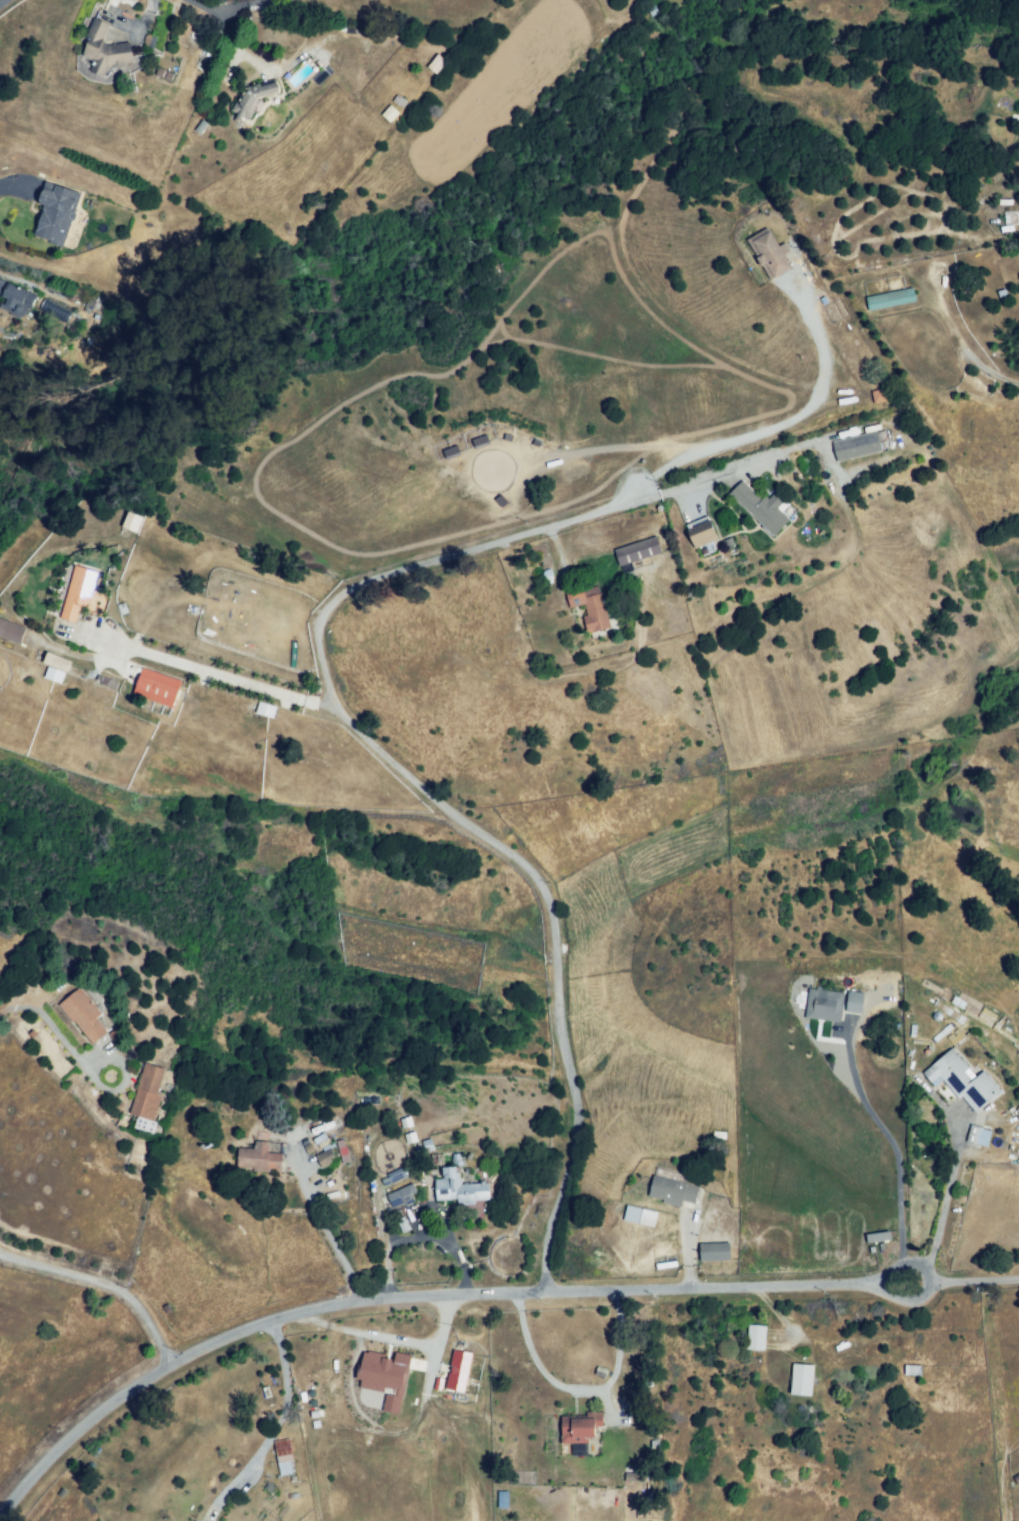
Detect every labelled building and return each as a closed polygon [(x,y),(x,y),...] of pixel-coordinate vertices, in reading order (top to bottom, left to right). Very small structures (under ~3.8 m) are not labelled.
[(106,11),(110,0),(125,0),(119,16),(106,11)] [(127,45),(109,49),(100,45),(108,28),(93,21),(82,57),(93,61),(89,74),(105,79),(108,67),(130,66),(127,45)] [(154,51),(143,46),(147,38),(158,43),(154,51)] [(191,68),(196,58),(209,64),(204,74),(191,68)] [(434,79),(426,73),(437,59),(445,65),(434,79)] [(235,115),(249,89),(275,83),(280,97),(252,101),(243,121),(235,115)] [(191,129),(199,119),(207,125),(199,135),(191,129)] [(374,152),(364,147),(370,134),(380,140),(374,152)] [(63,251),(28,239),(48,184),(82,196),(63,251)] [(747,244),(764,233),(787,272),(770,283),(747,244)] [(26,317),(0,304),(0,282),(35,300),(26,317)] [(1004,301),(999,293),(1006,289),(1011,298),(1004,301)] [(873,316),(870,301),(918,290),(921,305),(873,316)] [(71,311),(43,297),(38,309),(65,323),(71,311)] [(870,391),(873,403),(886,400),(883,388),(870,391)] [(836,466),(830,448),(884,430),(890,448),(836,466)] [(471,438),(473,446),(487,442),(486,435),(471,438)] [(725,500),(743,479),(788,518),(770,539),(725,500)] [(141,517),(126,511),(120,526),(135,532),(141,517)] [(692,549),(686,533),(711,524),(716,540),(692,549)] [(623,566),(619,552),(657,543),(660,557),(623,566)] [(61,622),(76,569),(101,576),(86,629),(61,622)] [(609,627),(600,593),(590,595),(580,598),(576,583),(561,587),(567,609),(581,605),(588,632),(609,627)] [(18,643),(24,627),(3,619),(0,627),(0,637),(18,643)] [(42,663),(67,671),(70,660),(45,652),(42,663)] [(43,678),(60,683),(64,672),(47,666),(43,678)] [(141,702),(151,670),(165,677),(162,685),(173,690),(168,705),(156,699),(154,708),(141,702)] [(254,713),(272,717),(275,706),(257,701),(254,713)] [(52,1006),(72,990),(96,1018),(76,1035),(52,1006)] [(803,1019),(807,990),(843,995),(838,1024),(803,1019)] [(844,1012),(849,991),(865,995),(860,1016),(844,1012)] [(998,1089),(983,1072),(976,1082),(947,1049),(926,1078),(934,1087),(942,1076),(978,1117),(998,1089)] [(129,1116),(137,1063),(161,1066),(153,1120),(129,1116)] [(152,1133),(155,1122),(136,1116),(133,1127),(152,1133)] [(969,1144),(973,1126),(998,1132),(994,1150),(969,1144)] [(236,1169),(283,1172),(284,1156),(268,1154),(268,1142),(253,1141),(253,1151),(237,1150),(236,1169)] [(324,1171),(316,1158),(327,1151),(335,1164),(324,1171)] [(383,1181),(400,1170),(406,1179),(389,1190),(383,1181)] [(647,1200),(690,1209),(694,1186),(652,1177),(647,1200)] [(436,1199),(437,1180),(486,1183),(485,1201),(436,1199)] [(397,1211),(390,1201),(405,1191),(412,1201),(397,1211)] [(622,1219),(652,1227),(656,1212),(626,1204),(622,1219)] [(865,1237),(889,1235),(890,1246),(866,1248),(865,1237)] [(700,1244),(728,1245),(727,1261),(699,1259),(700,1244)] [(748,1325),(748,1355),(761,1355),(762,1326),(748,1325)] [(445,1389),(464,1391),(470,1352),(451,1349),(445,1389)] [(409,1354),(394,1352),(393,1357),(361,1351),(356,1387),(384,1391),(381,1411),(399,1413),(409,1354)] [(790,1363),(814,1364),(813,1394),(789,1394),(790,1363)] [(904,1378),(904,1365),(919,1365),(919,1378),(904,1378)] [(560,1442),(560,1418),(593,1419),(593,1443),(560,1442)] [(274,1442),(290,1440),(294,1477),(278,1479),(274,1442)] [(496,1508),(507,1508),(507,1491),(497,1490),(496,1508)]
